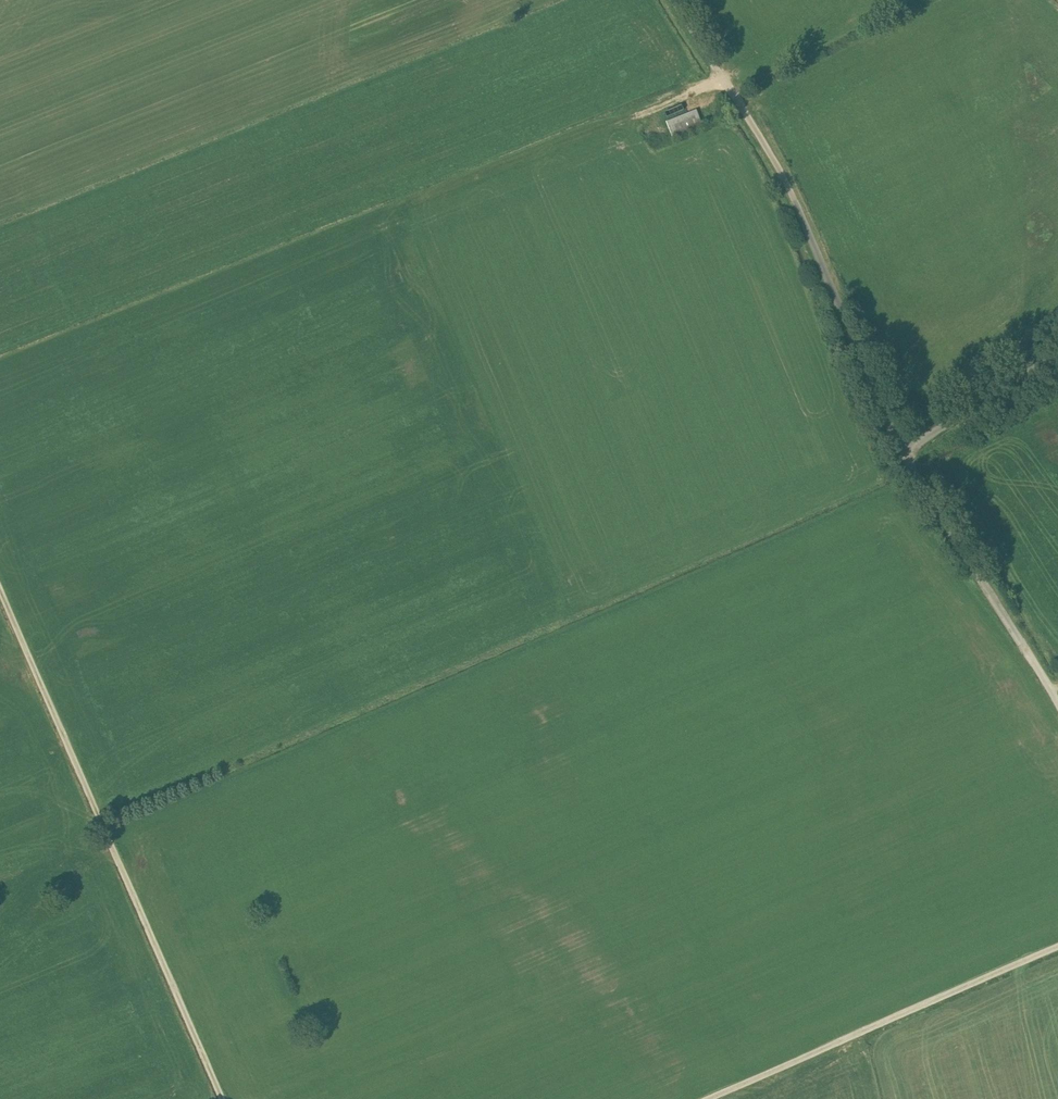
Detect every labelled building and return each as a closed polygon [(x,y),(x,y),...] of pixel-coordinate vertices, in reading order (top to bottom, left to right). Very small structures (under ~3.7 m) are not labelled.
[(696,109),(666,122),(674,139),(703,126),(696,109)]
